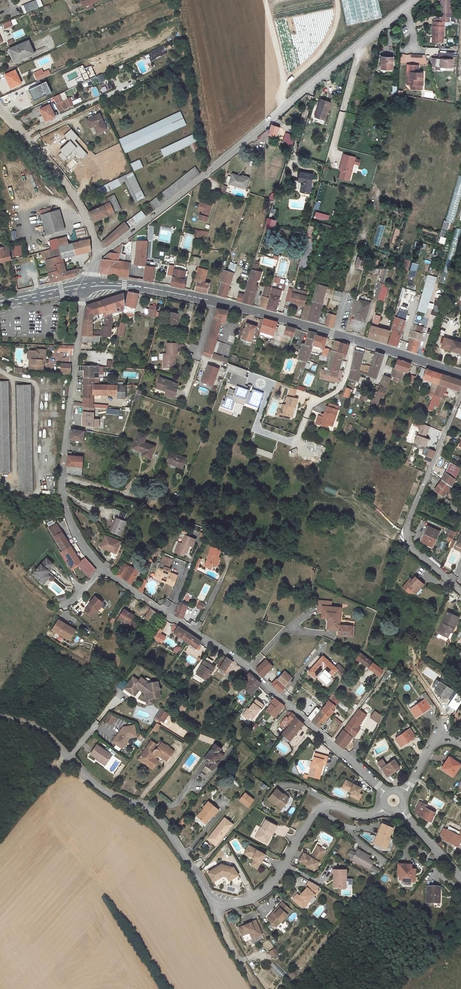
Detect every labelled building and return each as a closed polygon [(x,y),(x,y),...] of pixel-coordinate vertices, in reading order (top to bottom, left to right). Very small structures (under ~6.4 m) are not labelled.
[(19,4),(23,12),(42,4),(40,0),(30,0),(19,4)] [(452,0),(441,0),(440,18),(451,19),(452,0)] [(451,19),(440,18),(440,24),(432,24),(431,37),(433,37),(432,45),(442,46),(444,24),(450,25),(451,19)] [(15,19),(3,23),(4,28),(17,24),(15,19)] [(31,39),(10,48),(12,53),(14,52),(16,57),(18,56),(19,59),(36,51),(31,39)] [(163,46),(153,51),(155,55),(162,51),(161,49),(164,47),(163,46)] [(47,66),(54,63),(50,53),(34,60),(37,66),(46,63),(47,66)] [(426,64),(426,54),(409,54),(409,61),(422,61),(422,64),(426,64)] [(438,62),(432,61),(431,67),(438,67),(438,70),(451,71),(451,58),(438,57),(438,62)] [(391,61),(379,60),(378,72),(390,73),(391,61)] [(405,85),(409,86),(420,87),(422,87),(423,74),(418,74),(419,67),(406,66),(405,85)] [(51,74),(49,69),(43,71),(42,68),(33,72),(37,81),(51,74)] [(14,71),(5,75),(10,88),(19,84),(14,71)] [(100,83),(105,80),(101,74),(96,77),(100,83)] [(39,84),(28,89),(33,98),(44,93),(39,84)] [(56,94),(51,97),(54,104),(53,104),(56,111),(70,105),(67,99),(62,102),(61,100),(59,101),(56,94)] [(321,99),(317,111),(319,111),(317,117),(326,119),(331,101),(321,99)] [(46,105),(38,109),(42,119),(51,115),(46,105)] [(181,112),(119,137),(124,151),(187,126),(181,112)] [(99,114),(86,120),(90,128),(93,127),(97,134),(107,130),(99,114)] [(278,127),(271,125),(270,129),(268,135),(275,137),(278,127)] [(267,129),(257,137),(266,140),(268,135),(270,129),(267,129)] [(282,141),(292,145),(296,136),(286,132),(282,141)] [(191,136),(160,148),(163,156),(190,146),(192,151),(196,149),(191,136)] [(341,170),(339,177),(349,180),(355,157),(343,154),(342,160),(343,161),(341,170)] [(131,162),(133,170),(143,167),(140,159),(131,162)] [(195,167),(148,202),(154,209),(201,175),(195,167)] [(134,172),(101,185),(104,192),(127,183),(134,202),(144,198),(134,172)] [(249,177),(232,172),(229,184),(245,189),(249,177)] [(314,175),(301,172),(299,181),(302,182),(301,192),(310,193),(314,175)] [(88,212),(93,222),(114,213),(109,203),(88,212)] [(211,208),(200,205),(198,212),(202,213),(201,217),(200,217),(199,221),(206,223),(211,208)] [(56,211),(44,214),(49,233),(61,230),(56,211)] [(316,212),(314,218),(328,221),(330,215),(316,212)] [(275,221),(268,218),(266,226),(273,227),(275,221)] [(122,220),(97,236),(106,247),(129,229),(122,220)] [(379,224),(372,244),(378,246),(385,226),(379,224)] [(442,229),(438,242),(445,244),(447,238),(445,237),(447,230),(442,229)] [(89,240),(43,252),(51,283),(77,276),(76,275),(78,273),(76,270),(66,273),(63,261),(68,259),(68,257),(81,254),(83,261),(86,265),(92,258),(89,240)] [(134,264),(129,263),(128,278),(143,281),(145,262),(146,242),(136,242),(135,258),(134,258),(134,264)] [(14,257),(22,256),(22,244),(13,244),(14,257)] [(119,255),(121,245),(112,251),(112,254),(109,254),(103,259),(103,260),(102,261),(100,273),(128,278),(129,263),(124,263),(125,255),(119,255)] [(0,248),(0,262),(3,262),(3,264),(6,263),(5,261),(11,260),(8,247),(0,248)] [(444,253),(435,251),(428,276),(436,278),(444,253)] [(191,258),(190,265),(199,266),(201,259),(191,258)] [(355,266),(364,268),(366,260),(358,258),(355,266)] [(157,264),(145,262),(143,281),(152,282),(154,268),(157,268),(157,264)] [(228,269),(234,272),(237,264),(231,262),(228,269)] [(175,265),(167,264),(166,276),(172,277),(174,270),(175,265)] [(197,282),(195,291),(202,292),(207,293),(210,284),(205,283),(208,268),(200,266),(196,282),(197,282)] [(243,303),(252,305),(257,286),(255,285),(256,279),(259,278),(261,272),(257,272),(258,267),(254,266),(245,296),(243,303)] [(379,282),(383,283),(387,268),(384,268),(383,275),(381,274),(379,282)] [(174,270),(172,277),(170,286),(185,289),(186,280),(185,280),(186,274),(182,273),(182,271),(174,270)] [(234,275),(224,272),(221,282),(222,283),(218,296),(227,299),(234,275)] [(418,295),(422,281),(408,276),(404,291),(418,295)] [(277,277),(275,277),(272,288),(273,288),(267,309),(276,312),(282,291),(280,290),(281,284),(278,283),(278,281),(276,280),(277,277)] [(435,283),(426,280),(426,282),(422,296),(417,311),(426,314),(435,283)] [(422,296),(426,282),(422,281),(418,295),(422,296)] [(383,283),(379,282),(374,299),(378,300),(379,300),(382,288),(383,283)] [(317,285),(312,307),(321,309),(327,287),(317,285)] [(267,287),(264,297),(269,298),(271,292),(272,288),(267,287)] [(382,288),(379,300),(384,302),(387,290),(382,288)] [(340,300),(342,293),(336,291),(334,299),(340,300)] [(138,294),(128,293),(125,307),(124,307),(123,312),(127,313),(134,314),(138,294)] [(306,296),(294,293),(291,302),(304,306),(306,296)] [(123,294),(103,301),(106,312),(106,329),(102,328),(101,338),(102,338),(117,338),(119,330),(110,329),(111,318),(109,317),(109,316),(117,313),(116,309),(124,307),(124,301),(123,294)] [(361,296),(360,300),(359,304),(358,310),(356,318),(365,321),(370,303),(371,299),(367,298),(367,296),(364,295),(363,297),(361,296)] [(266,309),(269,298),(264,297),(261,307),(266,309)] [(360,300),(356,299),(351,317),(356,318),(358,310),(359,304),(360,300)] [(440,306),(441,302),(435,300),(431,315),(435,316),(437,317),(439,309),(440,306)] [(103,301),(85,307),(84,320),(91,321),(95,316),(106,312),(103,301)] [(311,307),(310,307),(305,306),(302,319),(308,321),(311,307)] [(312,307),(311,307),(308,321),(317,323),(321,309),(312,307)] [(228,311),(217,309),(203,355),(213,358),(214,354),(212,354),(217,340),(216,340),(222,323),(225,324),(228,311)] [(146,310),(144,316),(155,318),(156,312),(146,310)] [(179,315),(170,313),(167,324),(168,325),(167,329),(173,330),(174,326),(177,327),(179,315)] [(333,328),(336,316),(329,314),(326,326),(333,328)] [(397,347),(406,321),(397,317),(392,330),(393,330),(388,344),(397,347)] [(264,318),(263,319),(260,332),(274,336),(275,331),(275,329),(277,330),(278,327),(277,327),(276,327),(277,322),(264,318)] [(92,326),(91,321),(84,320),(83,332),(82,345),(87,345),(87,342),(87,339),(92,339),(92,326)] [(415,320),(413,324),(413,325),(411,331),(421,334),(423,328),(420,327),(422,322),(415,320)] [(387,343),(390,331),(379,328),(379,326),(377,325),(378,322),(373,321),(368,337),(387,343)] [(256,327),(247,324),(242,339),(251,342),(256,327)] [(296,329),(287,326),(285,333),(294,336),(296,329)] [(308,331),(308,332),(305,345),(302,344),(298,359),(306,362),(313,344),(315,335),(316,333),(308,331)] [(410,337),(411,337),(412,338),(407,350),(416,353),(423,335),(421,334),(411,331),(410,337)] [(327,338),(315,335),(313,344),(324,348),(327,338)] [(449,339),(446,349),(460,354),(460,343),(449,339)] [(340,342),(335,340),(332,350),(337,352),(340,342)] [(337,352),(332,350),(331,353),(330,358),(331,358),(341,361),(343,355),(346,356),(349,345),(340,342),(337,352)] [(167,344),(167,355),(163,355),(164,360),(163,365),(169,365),(169,369),(173,369),(173,361),(172,361),(172,359),(176,359),(176,355),(177,355),(177,344),(172,344),(167,344)] [(27,351),(27,356),(29,358),(30,358),(31,360),(31,364),(32,364),(32,368),(42,368),(42,364),(41,364),(41,360),(41,359),(42,353),(45,353),(45,348),(36,348),(36,350),(29,350),(27,351)] [(331,353),(332,350),(324,348),(322,356),(327,357),(328,352),(331,353)] [(356,352),(352,369),(361,372),(369,375),(371,367),(366,366),(365,367),(360,366),(363,354),(356,352)] [(383,355),(376,353),(371,367),(369,375),(368,376),(376,378),(383,355)] [(214,354),(213,358),(228,364),(230,360),(214,354)] [(341,361),(331,358),(330,361),(327,371),(322,370),(321,374),(337,379),(338,372),(341,361)] [(411,364),(398,360),(395,369),(403,372),(408,373),(411,364)] [(222,399),(218,411),(239,418),(244,406),(257,410),(264,392),(252,388),(245,386),(251,371),(229,363),(226,371),(232,373),(229,383),(237,385),(235,390),(229,388),(225,400),(222,399)] [(70,375),(72,365),(58,364),(57,375),(70,375)] [(208,365),(205,374),(206,375),(204,382),(213,386),(219,369),(208,365)] [(103,367),(85,367),(82,367),(79,367),(78,371),(84,372),(84,378),(93,379),(98,379),(98,373),(103,373),(103,367)] [(352,369),(350,380),(357,382),(358,382),(361,372),(352,369)] [(403,372),(395,369),(393,376),(401,379),(403,372)] [(437,386),(442,374),(426,369),(423,379),(433,382),(428,396),(433,397),(434,393),(437,386)] [(220,370),(217,376),(223,378),(226,372),(220,370)] [(342,372),(338,372),(337,379),(321,374),(319,378),(336,382),(339,382),(342,372)] [(442,374),(437,386),(434,393),(433,397),(429,406),(436,409),(441,397),(442,398),(447,387),(460,391),(460,388),(460,381),(442,374)] [(385,399),(391,378),(385,376),(378,390),(374,401),(379,403),(381,397),(385,399)] [(93,384),(93,379),(84,378),(83,403),(74,402),(73,405),(83,406),(93,407),(106,408),(106,406),(93,405),(93,395),(117,395),(117,386),(93,385),(93,384)] [(159,379),(157,386),(163,388),(162,391),(166,392),(165,396),(173,399),(177,390),(172,388),(174,384),(159,379)] [(10,472),(7,380),(0,380),(0,472),(10,472)] [(34,492),(30,385),(16,386),(20,493),(34,492)] [(346,387),(343,396),(349,398),(352,389),(346,387)] [(359,399),(366,401),(369,394),(362,392),(359,399)] [(283,404),(282,409),(285,410),(284,415),(293,416),(294,410),(292,410),(293,406),(295,406),(296,406),(297,398),(288,396),(286,405),(283,404)] [(329,406),(328,405),(325,413),(324,416),(322,416),(320,415),(317,422),(324,425),(325,422),(330,423),(334,425),(339,408),(338,408),(329,406)] [(93,407),(83,406),(82,425),(98,427),(99,419),(93,419),(93,407)] [(84,431),(70,429),(69,439),(82,441),(84,431)] [(150,459),(154,447),(144,443),(146,436),(138,432),(135,440),(138,441),(136,449),(143,452),(142,456),(150,459)] [(429,439),(418,435),(415,443),(425,446),(429,439)] [(430,464),(435,451),(426,448),(423,454),(427,456),(426,460),(428,461),(427,463),(430,464)] [(68,453),(66,473),(81,475),(83,457),(73,457),(73,454),(68,453)] [(185,457),(173,454),(170,462),(177,464),(176,465),(182,467),(185,457)] [(451,487),(459,468),(453,464),(448,476),(445,474),(442,480),(450,487),(451,487)] [(450,487),(442,480),(434,490),(443,497),(450,487)] [(327,485),(324,491),(335,496),(337,489),(327,485)] [(444,502),(453,509),(455,506),(446,499),(444,502)] [(54,518),(40,519),(48,531),(50,530),(63,551),(71,546),(54,518)] [(124,522),(117,520),(112,533),(119,536),(124,522)] [(428,527),(425,535),(425,536),(422,543),(432,547),(439,532),(428,527)] [(456,533),(454,532),(452,537),(449,536),(447,540),(452,542),(453,540),(456,533)] [(196,539),(186,535),(182,543),(179,542),(175,552),(183,555),(184,552),(186,552),(189,545),(190,546),(193,547),(196,539)] [(105,536),(101,547),(116,552),(120,541),(105,536)] [(66,561),(69,567),(79,561),(71,546),(63,551),(68,559),(66,561)] [(220,549),(211,547),(206,562),(206,563),(211,564),(215,565),(218,557),(220,549)] [(54,563),(47,557),(33,574),(44,583),(51,575),(48,573),(50,571),(48,569),(54,563)] [(84,568),(89,575),(96,568),(84,557),(79,561),(82,564),(85,567),(84,568)] [(171,562),(162,559),(161,563),(165,565),(164,569),(159,567),(156,575),(162,578),(162,580),(166,581),(165,582),(170,584),(170,583),(174,584),(177,575),(170,572),(168,571),(169,568),(171,562)] [(79,561),(69,567),(72,571),(79,566),(82,564),(79,561)] [(117,576),(123,580),(124,579),(131,583),(139,571),(132,566),(131,567),(125,563),(117,576)] [(79,566),(87,577),(89,575),(84,568),(85,567),(82,564),(79,566)] [(414,576),(411,579),(410,581),(409,580),(401,588),(408,593),(411,591),(414,594),(423,584),(414,576)] [(105,600),(98,594),(91,602),(92,603),(87,609),(95,615),(100,608),(99,608),(105,600)] [(174,615),(183,618),(188,606),(179,603),(174,615)] [(323,607),(323,615),(327,616),(327,618),(327,620),(330,620),(329,629),(338,630),(338,621),(340,621),(339,630),(339,636),(354,637),(355,621),(340,620),(341,608),(323,607)] [(155,612),(150,609),(144,619),(148,622),(155,612)] [(124,610),(118,619),(128,624),(127,625),(133,629),(136,624),(130,621),(133,616),(124,610)] [(449,612),(447,611),(436,632),(438,632),(436,635),(445,639),(449,631),(451,630),(458,616),(453,614),(452,615),(448,614),(449,612)] [(56,620),(51,631),(69,639),(74,628),(56,620)] [(172,633),(187,643),(189,644),(194,636),(191,634),(178,626),(177,628),(173,626),(171,629),(173,631),(172,633)] [(156,634),(152,639),(160,643),(164,636),(157,633),(156,634)] [(194,636),(189,644),(196,649),(201,641),(194,636)] [(173,647),(175,643),(167,639),(165,644),(173,647)] [(172,650),(176,654),(181,649),(178,645),(172,650)] [(359,653),(356,658),(363,664),(362,665),(368,669),(368,668),(379,676),(382,671),(359,653)] [(193,665),(196,660),(190,655),(186,660),(193,665)] [(226,657),(218,667),(223,670),(222,672),(225,674),(233,662),(226,657)] [(324,657),(309,671),(314,676),(324,667),(332,675),(338,670),(324,657)] [(265,660),(256,669),(255,669),(262,676),(272,667),(265,660)] [(205,662),(196,674),(206,681),(215,668),(211,665),(205,662)] [(284,687),(285,686),(292,678),(285,672),(278,681),(284,687)] [(327,685),(332,681),(323,672),(319,676),(327,685)] [(243,688),(251,695),(259,685),(260,683),(252,676),(250,674),(249,673),(246,677),(249,679),(243,688)] [(449,697),(453,690),(432,676),(429,682),(433,685),(431,687),(443,695),(444,694),(449,697)] [(122,678),(117,686),(122,690),(128,682),(122,678)] [(271,684),(280,692),(284,687),(278,681),(276,679),(271,684)] [(138,684),(133,680),(124,692),(131,697),(136,690),(135,690),(137,687),(141,690),(140,691),(144,694),(144,693),(146,694),(147,702),(152,702),(159,701),(158,696),(160,693),(157,690),(157,685),(145,687),(145,684),(141,681),(138,684)] [(152,708),(152,702),(147,702),(146,694),(144,693),(144,694),(140,691),(141,690),(137,687),(135,690),(136,690),(131,697),(132,698),(137,692),(144,697),(146,709),(152,708)] [(234,690),(231,687),(226,694),(229,697),(234,690)] [(421,697),(428,705),(431,702),(422,690),(418,694),(421,697)] [(412,699),(406,706),(416,717),(428,705),(421,697),(415,702),(412,699)] [(284,706),(273,698),(269,703),(270,704),(279,712),(284,706)] [(263,705),(256,699),(249,709),(247,710),(244,714),(244,716),(248,718),(249,718),(252,719),(263,705)] [(326,705),(322,710),(329,716),(334,710),(332,709),(334,706),(328,700),(326,703),(326,705)] [(270,704),(265,711),(266,711),(262,717),(267,721),(272,715),(274,718),(279,712),(270,704)] [(315,708),(307,717),(310,720),(319,728),(329,716),(322,710),(320,712),(315,708)] [(163,713),(160,710),(154,719),(158,721),(163,713)] [(296,717),(290,711),(288,712),(286,714),(288,715),(280,725),(286,729),(293,720),(296,717)] [(364,717),(357,712),(347,725),(357,733),(360,729),(358,727),(364,717)] [(370,718),(380,724),(383,718),(375,712),(370,718)] [(105,721),(112,725),(117,717),(110,713),(105,721)] [(304,724),(296,717),(293,720),(287,728),(282,734),(290,741),(304,724)] [(149,734),(150,734),(152,730),(156,733),(160,726),(156,724),(149,734)] [(357,733),(347,725),(344,730),(343,729),(336,742),(342,748),(352,735),(354,737),(357,733)] [(135,737),(131,726),(121,729),(116,736),(117,737),(116,738),(115,738),(111,743),(119,748),(121,744),(123,746),(128,739),(135,737)] [(408,732),(400,741),(407,747),(415,738),(408,732)] [(155,749),(154,750),(153,749),(148,746),(141,756),(151,763),(154,759),(155,756),(156,757),(157,757),(158,756),(166,762),(173,751),(161,743),(157,749),(155,749)] [(215,744),(204,759),(209,762),(206,765),(212,769),(224,754),(219,751),(221,748),(215,744)] [(96,747),(89,756),(104,767),(111,758),(96,747)] [(328,757),(315,753),(313,762),(311,767),(310,771),(318,773),(320,768),(321,769),(322,764),(324,764),(325,765),(328,757)] [(141,756),(138,760),(152,770),(158,761),(154,759),(151,763),(141,756)] [(386,766),(381,760),(377,763),(387,778),(399,769),(393,761),(386,766)] [(459,767),(449,761),(445,769),(442,767),(439,772),(452,780),(459,767)] [(349,781),(346,780),(342,788),(350,792),(351,790),(346,787),(349,781)] [(362,788),(349,781),(346,787),(351,790),(350,792),(352,793),(351,796),(359,800),(362,795),(359,793),(362,788)] [(283,794),(277,788),(268,799),(275,805),(276,804),(282,809),(286,803),(288,797),(284,793),(283,794)] [(238,800),(248,808),(255,799),(245,792),(238,800)] [(214,815),(219,809),(209,801),(204,807),(205,807),(206,809),(199,817),(206,823),(213,815),(214,815)] [(197,816),(199,817),(206,809),(205,807),(197,816)] [(428,809),(424,807),(423,809),(419,808),(415,815),(419,816),(418,819),(431,825),(435,818),(426,813),(428,809)] [(216,830),(225,818),(224,817),(213,831),(213,832),(214,833),(217,830),(216,830)] [(232,823),(225,818),(216,830),(217,830),(214,833),(213,832),(209,836),(218,843),(222,838),(220,837),(222,834),(223,835),(232,823)] [(277,826),(266,820),(261,828),(255,838),(260,841),(262,839),(266,842),(269,835),(268,835),(269,833),(272,834),(277,826)] [(233,824),(232,823),(223,835),(222,834),(220,837),(222,838),(233,824)] [(393,829),(382,824),(378,834),(380,834),(376,843),(381,846),(380,847),(386,850),(391,839),(389,838),(393,829)] [(272,834),(269,833),(268,835),(269,835),(266,842),(262,839),(260,841),(267,844),(272,834)] [(446,834),(442,842),(458,850),(460,843),(460,842),(446,834)] [(218,843),(209,836),(207,839),(216,846),(218,843)] [(250,847),(248,845),(244,853),(252,858),(253,856),(247,852),(250,847)] [(325,851),(317,846),(311,856),(309,857),(303,854),(298,861),(314,870),(325,851)] [(264,855),(250,847),(247,852),(253,856),(252,858),(254,859),(250,865),(256,868),(264,855)] [(370,857),(358,850),(357,851),(369,858),(370,857)] [(369,858),(357,851),(351,860),(369,871),(373,863),(368,860),(369,858)] [(221,865),(208,873),(213,882),(221,877),(220,876),(222,875),(223,876),(226,877),(229,874),(231,877),(236,874),(233,868),(229,867),(226,869),(224,866),(221,865)] [(412,867),(399,866),(398,877),(400,878),(400,883),(406,883),(406,885),(409,885),(414,886),(415,873),(412,873),(412,867)] [(345,870),(333,870),(332,879),(334,879),(334,888),(345,888),(345,879),(345,870)] [(317,887),(308,881),(305,887),(306,888),(298,896),(296,896),(293,899),(294,901),(301,907),(302,906),(303,907),(306,904),(305,904),(313,895),(315,896),(317,892),(315,891),(317,887)] [(428,908),(441,909),(441,894),(428,893),(428,908)] [(290,911),(281,902),(271,913),(273,914),(267,920),(275,927),(290,911)] [(237,927),(240,935),(248,931),(250,938),(260,934),(254,920),(237,927)] [(275,963),(271,966),(281,978),(285,974),(275,963)]
